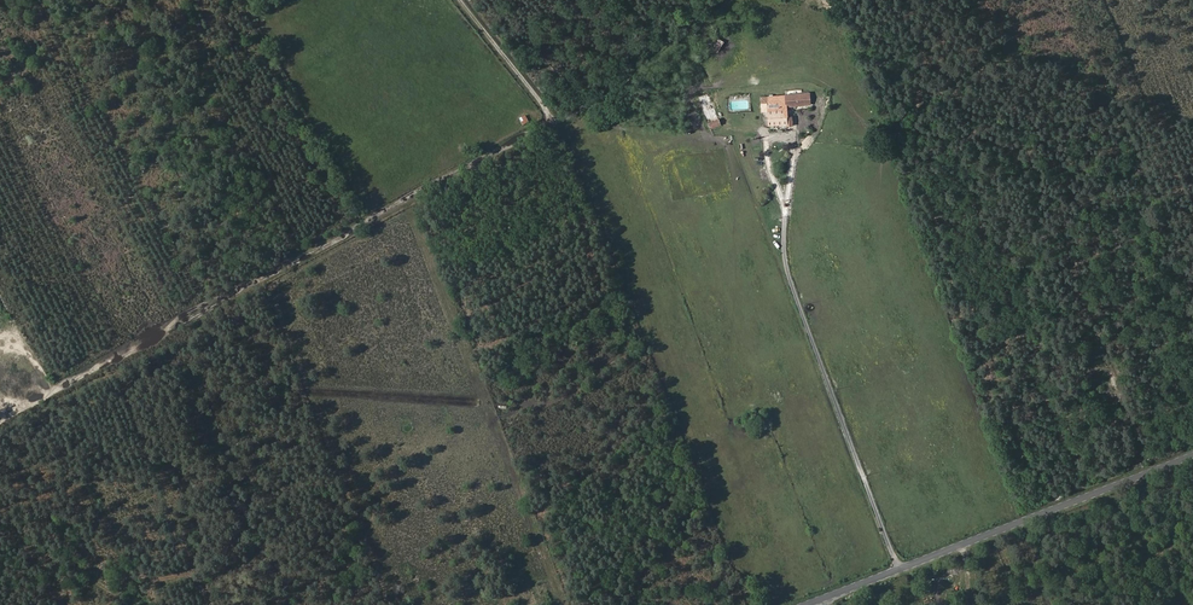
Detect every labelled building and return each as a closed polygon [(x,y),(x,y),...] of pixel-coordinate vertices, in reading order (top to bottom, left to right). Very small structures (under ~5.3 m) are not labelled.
[(718,52),(724,42),(719,38),(712,49),(718,52)] [(719,118),(709,93),(698,97),(708,123),(719,118)] [(792,117),(787,117),(786,106),(810,104),(809,94),(762,98),(763,111),(768,111),(769,125),(786,123),(787,125),(792,124),(792,117)] [(524,115),(518,118),(522,125),(528,122),(524,115)] [(721,125),(719,118),(708,123),(710,129),(721,125)]
